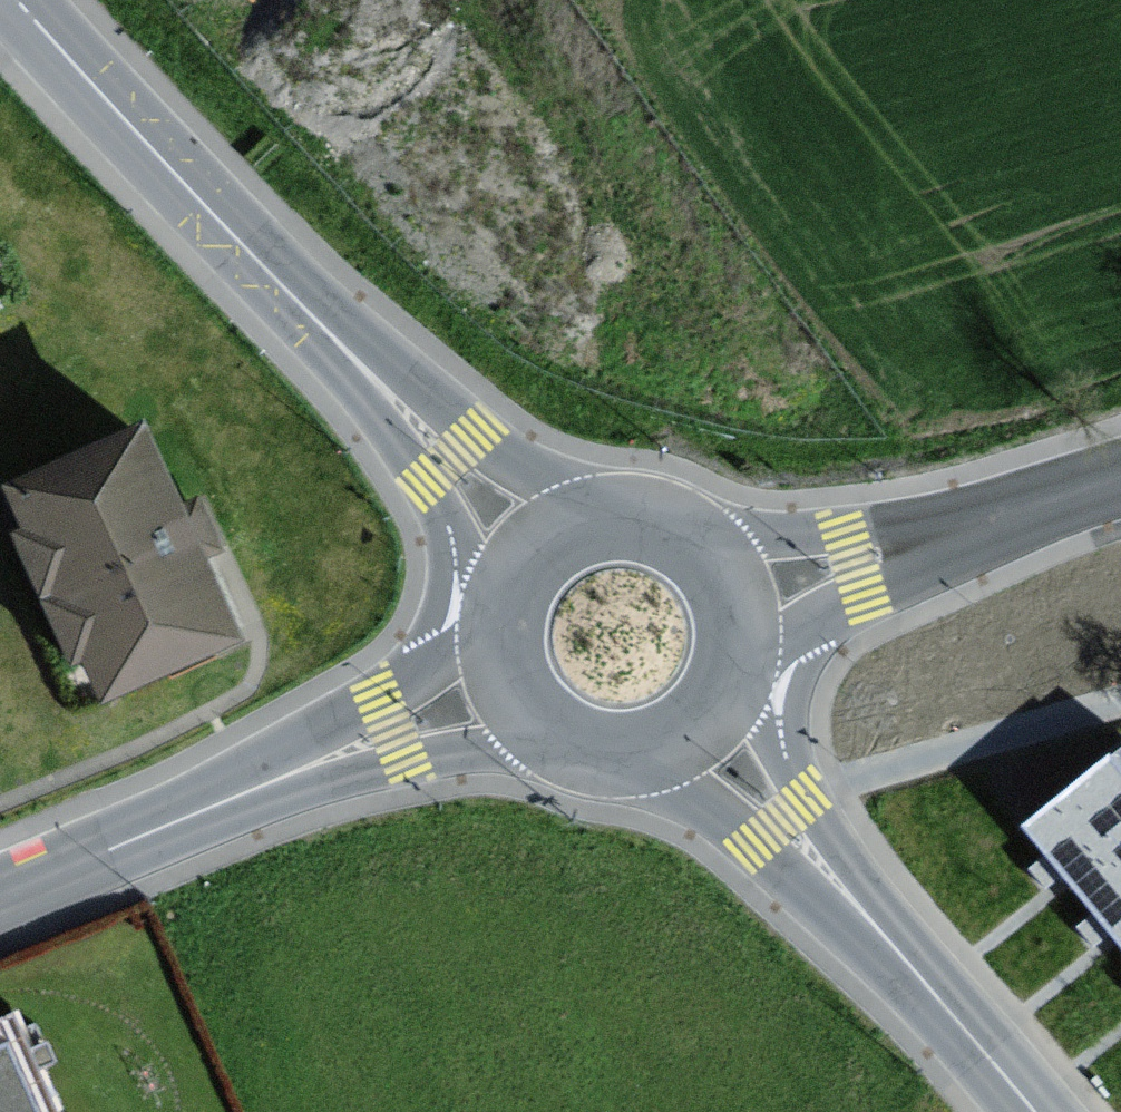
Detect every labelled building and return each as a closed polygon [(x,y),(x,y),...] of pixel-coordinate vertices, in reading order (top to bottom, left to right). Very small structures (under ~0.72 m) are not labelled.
[(143,432),(16,487),(109,701),(236,646),(143,432)] [(1031,827),(1073,878),(1120,935),(1120,752),(1031,827)] [(0,1025),(0,1111),(84,1111),(67,1072),(81,1066),(72,1044),(54,1051),(36,1010),(0,1025)]
